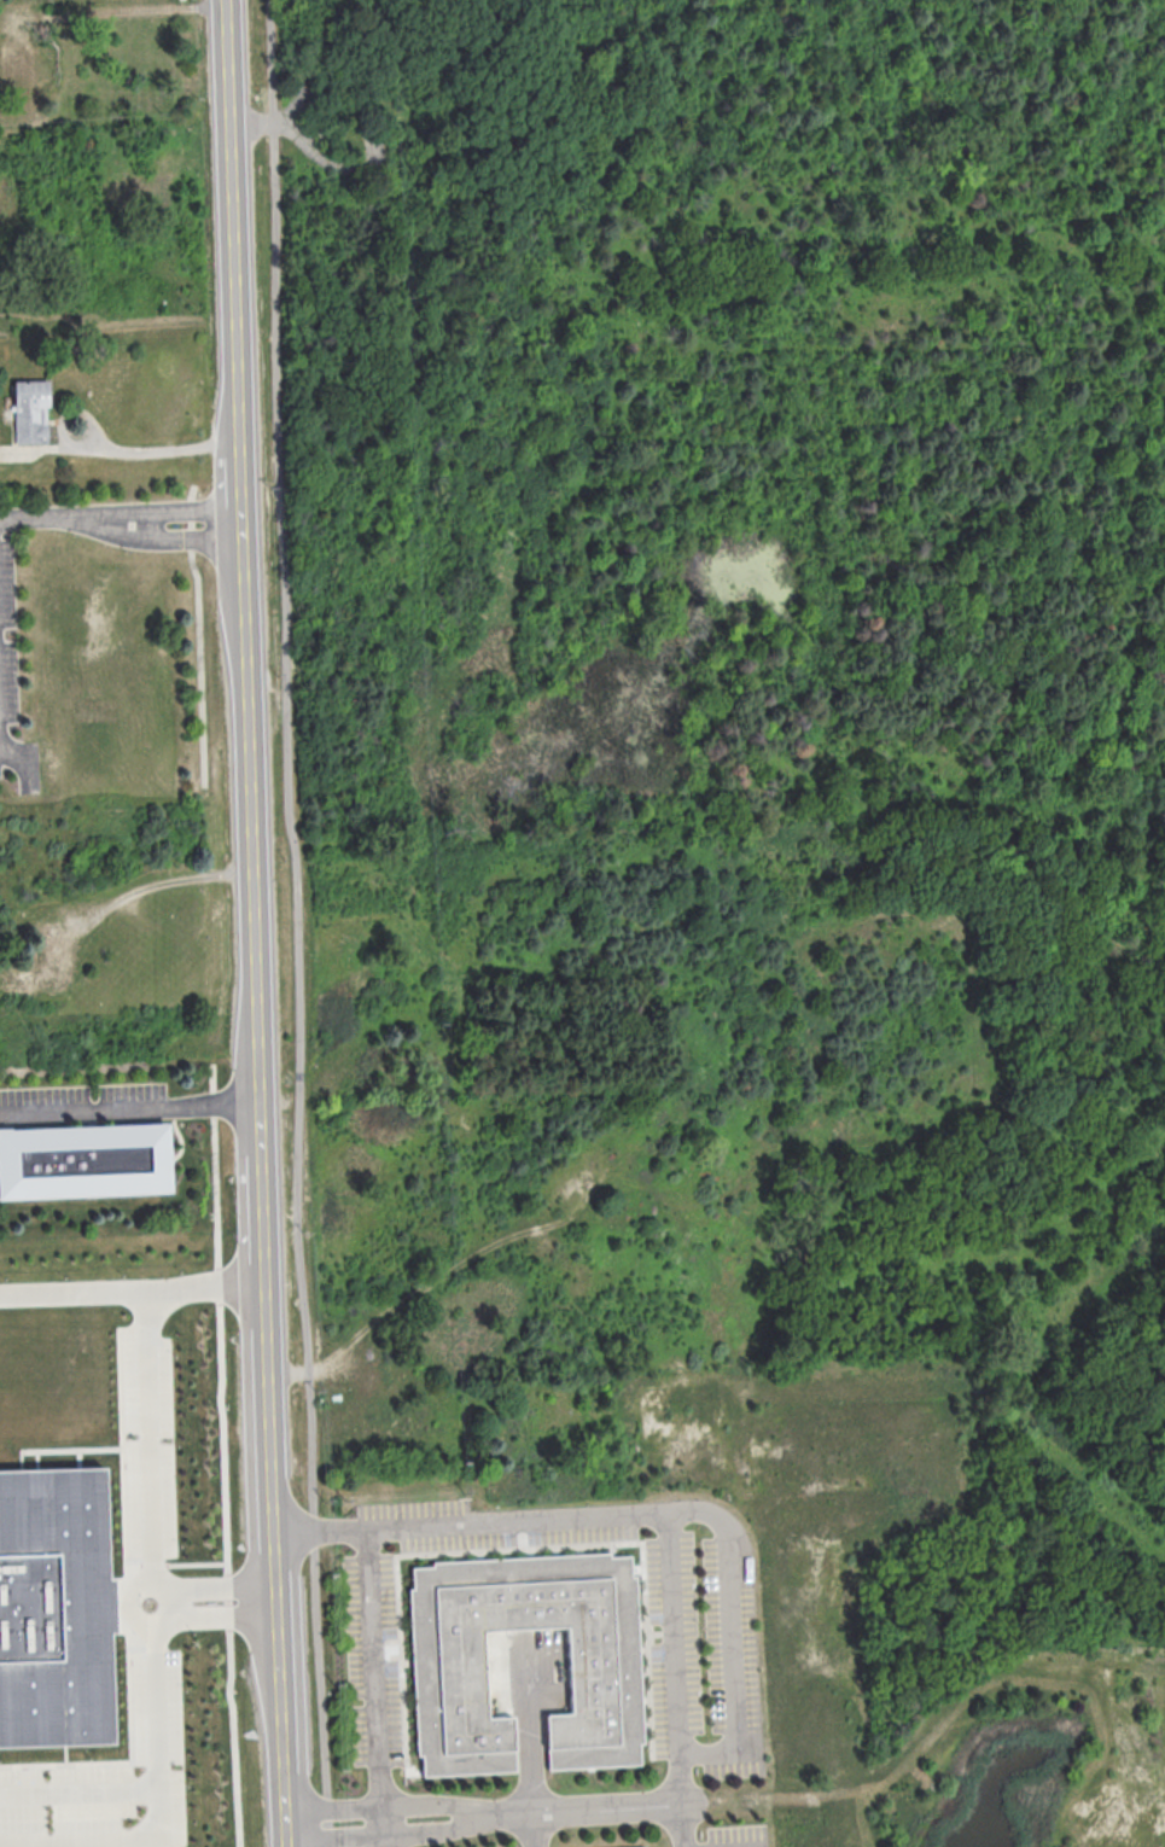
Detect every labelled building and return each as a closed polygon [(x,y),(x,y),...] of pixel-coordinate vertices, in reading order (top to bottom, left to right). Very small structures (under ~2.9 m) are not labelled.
[(14,379),(14,443),(30,443),(49,443),(49,423),(46,423),(46,404),(48,404),(48,379),(14,379)] [(170,1195),(0,1201),(0,1128),(8,1128),(8,1131),(168,1125),(170,1195)] [(113,1741),(105,1462),(0,1466),(0,1745),(113,1741)] [(431,1562),(610,1552),(610,1557),(629,1556),(630,1575),(635,1575),(643,1744),(639,1744),(640,1767),(548,1772),(546,1714),(571,1713),(566,1628),(484,1632),(488,1718),(512,1717),(515,1773),(423,1778),(421,1758),(417,1758),(408,1589),(413,1589),(412,1568),(431,1567),(431,1562)]
